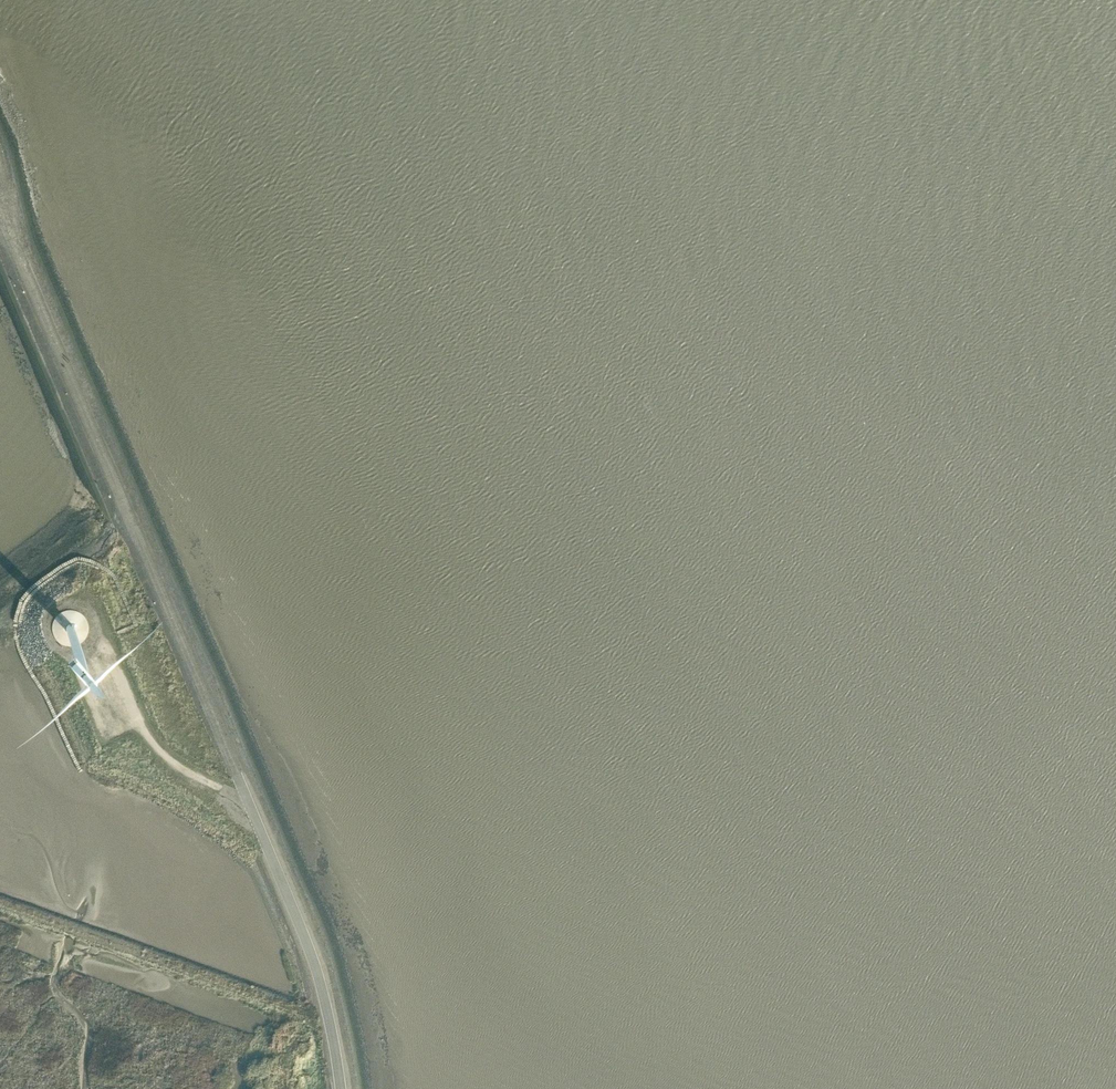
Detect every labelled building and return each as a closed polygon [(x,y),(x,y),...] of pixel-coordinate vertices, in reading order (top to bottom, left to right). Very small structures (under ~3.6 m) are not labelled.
[(66,626),(66,627),(66,628),(66,629),(67,630),(67,631),(68,631),(69,632),(70,632),(71,632),(72,631),(73,631),(74,630),(74,629),(75,628),(75,627),(74,626),(74,625),(74,624),(73,623),(72,623),(71,623),(70,623),(69,623),(68,623),(67,624),(66,624),(66,625),(66,626)]
